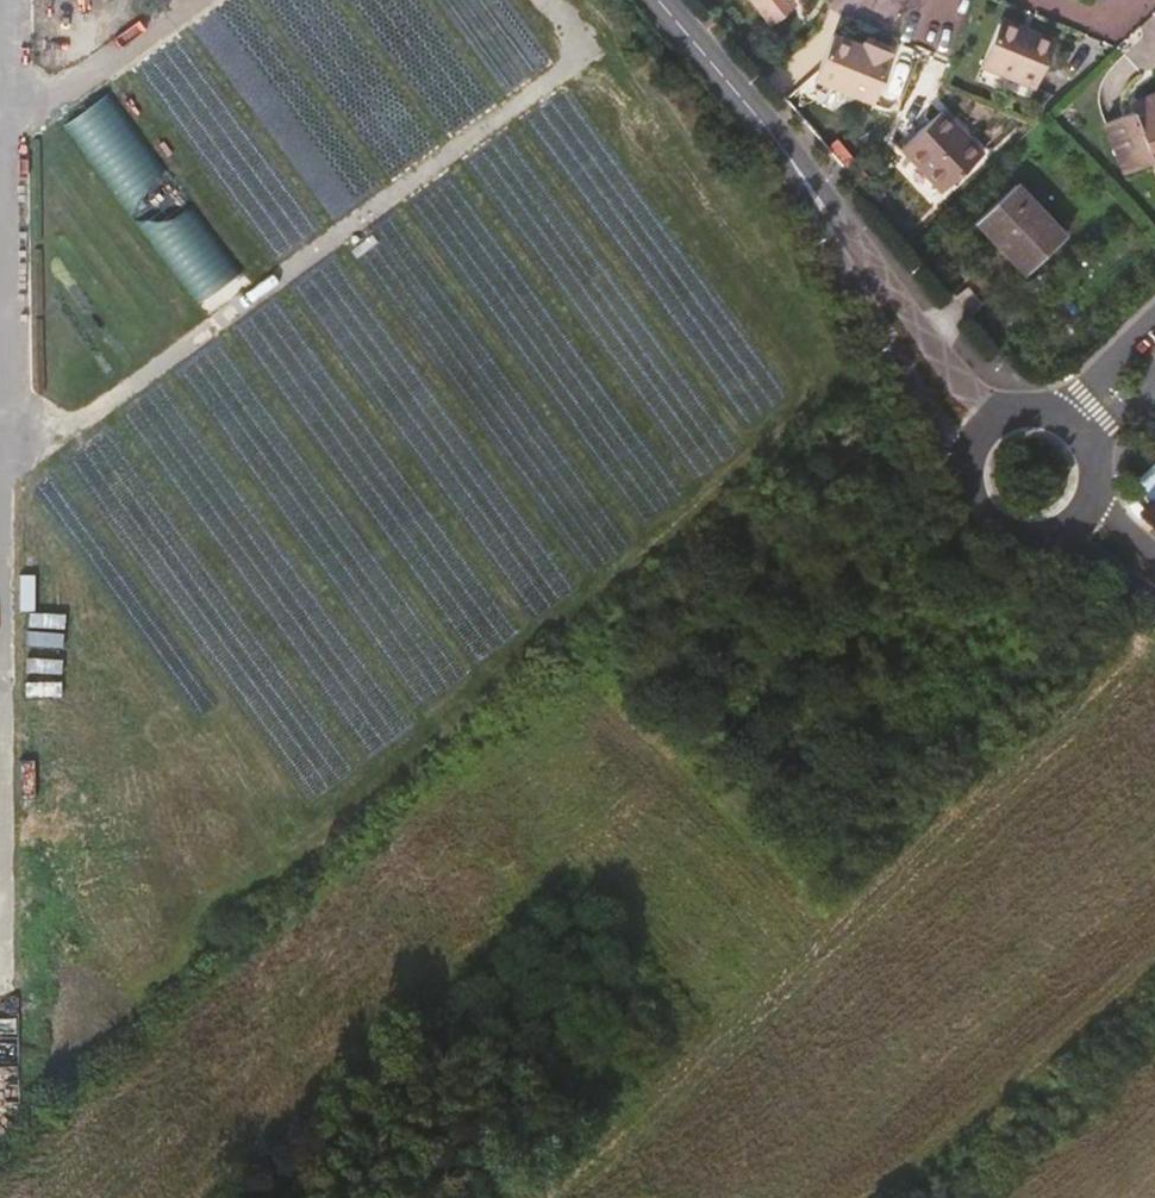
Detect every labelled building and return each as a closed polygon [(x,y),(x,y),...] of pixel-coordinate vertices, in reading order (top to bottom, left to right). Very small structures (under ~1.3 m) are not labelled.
[(770,27),(793,7),(789,1),(789,0),(749,0),(770,27)] [(1003,19),(1000,26),(1034,40),(1037,33),(1003,19)] [(1000,26),(983,70),(1035,91),(1056,40),(1037,33),(1034,40),(1000,26)] [(833,38),(820,72),(815,82),(873,106),(891,61),(833,38)] [(71,117),(131,220),(173,195),(113,93),(71,117)] [(1124,176),(1154,164),(1154,96),(1139,101),(1142,112),(1106,125),(1124,176)] [(942,113),(902,151),(944,194),(983,156),(965,138),(963,140),(954,130),(956,128),(942,113)] [(1013,186),(974,222),(1023,274),(1062,238),(1013,186)]
